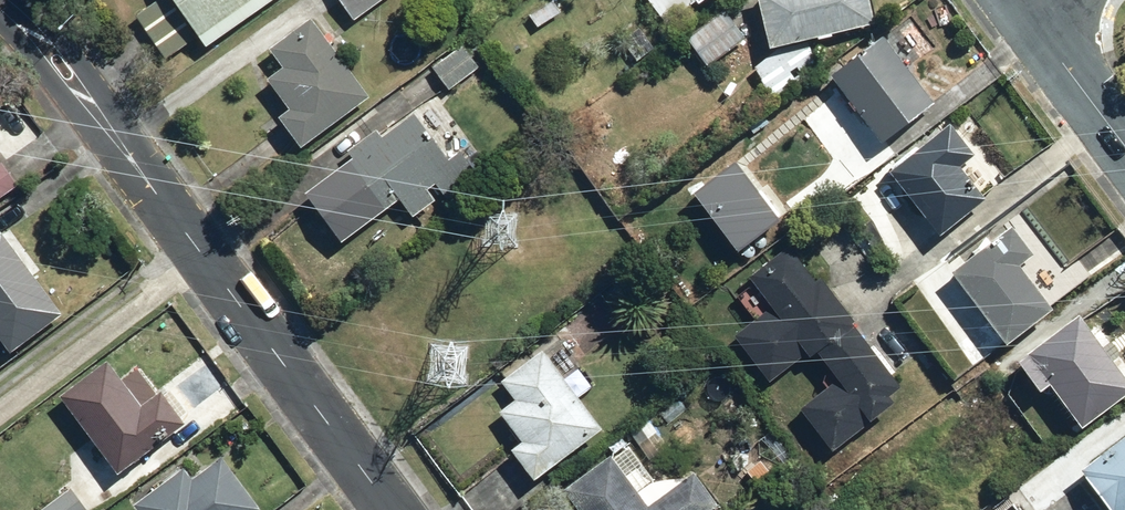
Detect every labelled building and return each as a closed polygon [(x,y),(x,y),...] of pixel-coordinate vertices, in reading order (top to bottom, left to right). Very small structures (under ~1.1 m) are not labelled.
[(200,40),(253,0),(169,0),(200,40)] [(352,23),(383,0),(335,0),(352,23)] [(665,25),(692,4),(696,9),(707,0),(645,0),(665,25)] [(871,25),(865,0),(753,0),(767,52),(871,25)] [(745,41),(723,13),(686,42),(708,70),(745,41)] [(934,46),(914,17),(826,80),(875,150),(932,110),(903,68),(934,46)] [(370,96),(309,19),(267,52),(281,70),(265,82),(287,111),(275,120),(299,151),(370,96)] [(482,67),(465,44),(429,71),(447,94),(482,67)] [(807,45),(772,55),(753,68),(770,102),(821,65),(807,45)] [(346,155),(350,160),(322,183),(362,231),(395,204),(410,222),(435,201),(427,191),(433,186),(443,198),(475,171),(459,151),(446,162),(408,116),(381,138),(375,131),(346,155)] [(946,127),(888,178),(940,236),(982,198),(958,171),(973,157),(946,127)] [(870,163),(848,139),(791,189),(812,214),(870,163)] [(10,173),(0,160),(0,180),(10,173)] [(1033,255),(1010,226),(947,275),(1007,351),(1054,315),(1017,267),(1033,255)] [(1,230),(0,231),(0,350),(5,356),(62,315),(1,230)] [(899,389),(791,241),(742,277),(767,311),(722,344),(757,392),(802,360),(824,391),(791,415),(824,460),(896,408),(889,397),(899,389)] [(1078,316),(1013,368),(1035,396),(1044,389),(1079,433),(1124,397),(1124,376),(1078,316)] [(600,431),(540,351),(497,383),(513,405),(496,418),(518,448),(507,457),(528,485),(600,431)] [(107,366),(59,402),(117,479),(182,430),(140,374),(122,387),(107,366)] [(1091,463),(1124,506),(1124,437),(1091,463)] [(217,458),(190,479),(184,471),(132,509),(257,509),(217,458)] [(716,508),(692,476),(647,509),(611,459),(560,496),(570,509),(713,509),(716,508)] [(68,489),(40,509),(83,509),(68,489)]
